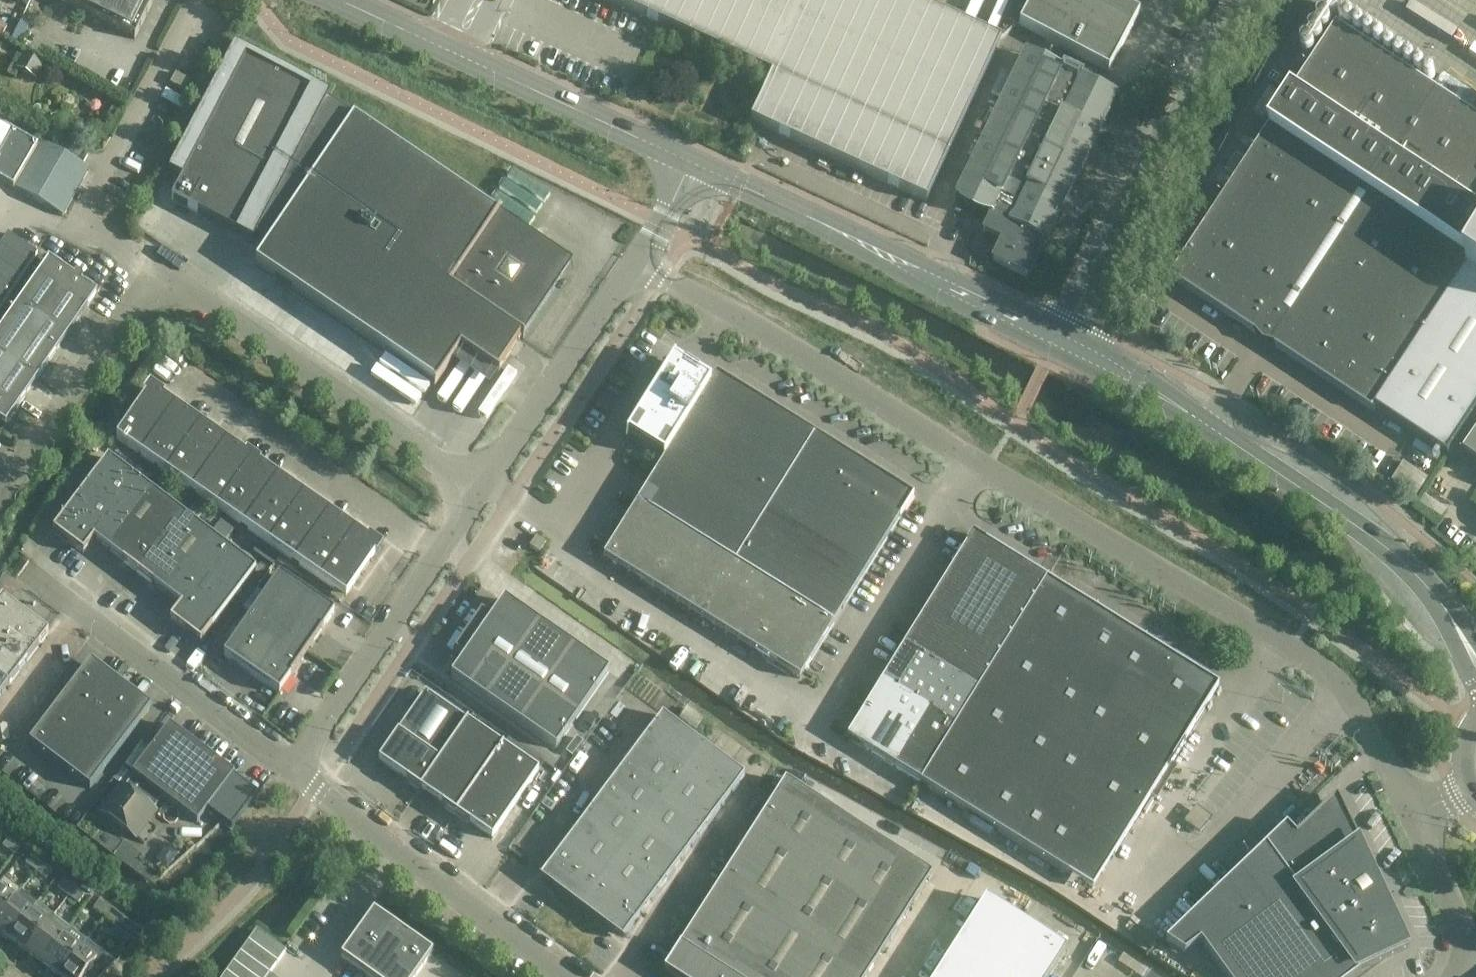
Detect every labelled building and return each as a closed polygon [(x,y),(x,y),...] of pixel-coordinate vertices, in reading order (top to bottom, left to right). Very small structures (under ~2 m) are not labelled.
[(135,37),(153,0),(58,0),(135,37)] [(912,0),(609,0),(771,75),(750,120),(762,126),(925,201),(1000,40),(912,0)] [(1018,25),(1108,72),(1138,14),(1121,5),(1124,0),(1031,0),(1018,25)] [(1171,278),(1255,333),(1263,343),(1276,347),(1373,411),(1375,408),(1449,457),(1475,415),(1475,117),(1475,115),(1475,94),(1443,73),(1433,89),(1337,26),(1171,278)] [(234,45),(168,172),(181,179),(171,199),(253,242),(329,95),(247,52),(234,45)] [(24,50),(15,68),(35,80),(45,62),(24,50)] [(1025,54),(955,199),(956,199),(990,216),(987,224),(983,231),(983,232),(1001,240),(991,261),(995,263),(1028,279),(1115,98),(1025,54)] [(188,65),(181,61),(177,68),(184,72),(188,65)] [(182,91),(188,81),(175,74),(169,84),(182,91)] [(351,120),(254,264),(435,386),(459,350),(495,374),(568,265),(351,120)] [(0,127),(0,158),(13,134),(0,127)] [(13,134),(0,158),(0,183),(13,190),(14,188),(37,148),(13,134)] [(89,170),(41,142),(37,148),(14,188),(62,216),(89,170)] [(9,233),(1,244),(31,265),(39,253),(9,233)] [(0,245),(0,261),(23,277),(31,265),(1,244),(0,245)] [(37,275),(86,309),(96,294),(80,283),(81,283),(81,282),(81,281),(81,280),(81,279),(81,278),(81,277),(80,277),(80,276),(79,276),(78,276),(77,275),(76,275),(75,276),(74,276),(73,276),(73,277),(47,260),(47,261),(37,275)] [(15,288),(23,277),(0,261),(0,278),(15,288)] [(37,275),(16,305),(65,338),(86,309),(37,275)] [(7,300),(15,288),(0,278),(0,295),(7,300)] [(0,329),(0,355),(36,380),(65,338),(16,305),(0,329)] [(15,411),(36,380),(0,355),(0,400),(15,411)] [(629,435),(664,457),(708,386),(672,364),(629,435)] [(735,562),(814,436),(715,375),(708,386),(664,457),(637,501),(662,517),(686,532),(711,547),(735,562)] [(115,438),(141,456),(175,407),(149,389),(115,438)] [(435,418),(447,396),(439,392),(427,413),(435,418)] [(5,426),(15,411),(0,400),(0,422),(5,426)] [(141,456),(166,474),(200,424),(175,407),(141,456)] [(166,474),(192,491),(226,442),(200,424),(166,474)] [(912,497),(814,436),(735,562),(760,578),(784,593),(809,608),(834,623),(912,497)] [(1464,454),(1475,462),(1475,436),(1464,454)] [(1417,438),(1412,448),(1428,456),(1433,447),(1417,438)] [(192,491),(217,509),(251,460),(226,442),(192,491)] [(151,492),(107,459),(52,531),(82,554),(93,540),(107,551),(151,492)] [(217,509),(243,527),(277,477),(251,460),(217,509)] [(243,527),(268,544),(302,495),(277,477),(243,527)] [(151,492),(107,551),(137,573),(181,515),(151,492)] [(268,544),(294,562),(328,512),(302,495),(268,544)] [(627,573),(662,517),(637,501),(602,557),(627,573)] [(294,562),(319,579),(353,530),(328,512),(294,562)] [(210,537),(181,515),(137,573),(166,595),(210,537)] [(652,588),(686,532),(662,517),(627,573),(652,588)] [(319,579),(345,597),(379,548),(353,530),(319,579)] [(676,603),(711,547),(686,532),(652,588),(676,603)] [(977,692),(1046,581),(972,535),(903,646),(977,692)] [(545,543),(535,536),(529,546),(539,553),(545,543)] [(255,570),(210,537),(166,595),(180,606),(169,620),(200,643),(255,570)] [(701,618),(735,562),(711,547),(676,603),(701,618)] [(735,562),(701,618),(725,634),(760,578),(735,562)] [(278,575),(250,615),(306,654),(334,613),(278,575)] [(760,578),(725,634),(749,649),(784,593),(760,578)] [(1217,688),(1046,581),(977,692),(954,728),(920,784),(1067,875),(1089,839),(1114,854),(1217,688)] [(749,649),(774,664),(809,608),(784,593),(749,649)] [(47,634),(1,599),(0,600),(0,696),(47,634)] [(537,625),(503,600),(490,619),(480,613),(453,651),(463,658),(463,659),(464,658),(482,670),(489,660),(505,671),(537,625)] [(774,664),(799,679),(834,623),(809,608),(774,664)] [(278,694),(306,654),(250,615),(223,656),(278,694)] [(540,696),(573,649),(537,625),(505,671),(540,696)] [(954,728),(977,692),(903,646),(881,682),(930,713),(954,728)] [(573,649),(540,696),(575,720),(608,674),(573,649)] [(450,677),(519,726),(540,696),(505,671),(489,660),(482,670),(464,658),(463,659),(463,658),(450,677)] [(58,766),(118,688),(88,665),(28,743),(58,766)] [(895,768),(930,713),(881,682),(846,738),(895,768)] [(118,688),(58,766),(89,790),(148,711),(118,688)] [(419,790),(466,722),(424,693),(377,761),(419,790)] [(540,696),(519,726),(554,751),(575,720),(540,696)] [(895,768),(920,784),(954,728),(930,713),(895,768)] [(661,716),(640,743),(682,773),(702,746),(661,716)] [(455,815),(502,747),(466,722),(419,790),(455,815)] [(233,775),(168,726),(131,775),(133,776),(123,789),(121,788),(102,813),(134,837),(147,820),(146,819),(162,798),(196,824),(233,775)] [(620,770),(661,801),(682,773),(640,743),(620,770)] [(702,746),(682,773),(723,804),(743,777),(702,746)] [(502,747),(455,815),(491,839),(538,772),(502,747)] [(600,797),(641,828),(661,801),(620,770),(600,797)] [(682,773),(661,801),(702,831),(723,804),(682,773)] [(931,875),(785,781),(663,971),(673,976),(866,976),(931,875)] [(580,824),(621,855),(641,828),(600,797),(580,824)] [(661,801),(641,828),(682,858),(702,831),(661,801)] [(1285,826),(1164,942),(1183,954),(1199,943),(1224,976),(1355,976),(1401,944),(1400,943),(1399,944),(1332,801),(1294,837),(1285,826)] [(559,852),(600,882),(621,855),(580,824),(559,852)] [(682,858),(641,828),(621,855),(662,886),(682,858)] [(3,846),(13,854),(14,855),(20,847),(8,838),(3,846)] [(580,909),(600,882),(559,852),(539,879),(580,909)] [(36,871),(42,863),(31,855),(25,863),(36,871)] [(621,855),(600,882),(641,913),(662,886),(621,855)] [(42,863),(36,871),(45,879),(51,871),(42,863)] [(21,891),(4,878),(0,882),(0,918),(21,891)] [(68,896),(74,888),(63,880),(58,888),(68,896)] [(641,913),(600,882),(580,909),(621,940),(641,913)] [(74,888),(68,896),(78,903),(84,896),(74,888)] [(37,904),(21,891),(0,918),(0,934),(0,933),(9,940),(37,904)] [(1065,951),(985,899),(935,976),(1049,976),(1065,951)] [(104,916),(110,908),(100,900),(94,907),(104,916)] [(37,904),(9,940),(25,952),(47,924),(47,923),(53,916),(37,904)] [(110,908),(104,916),(114,923),(120,915),(110,908)] [(341,957),(369,976),(415,976),(432,953),(383,918),(384,917),(374,910),(341,957)] [(47,924),(25,952),(41,965),(63,936),(62,935),(47,924)] [(41,965),(57,976),(85,941),(86,940),(69,927),(62,935),(63,936),(41,965)] [(256,930),(248,942),(277,963),(285,951),(256,930)] [(57,976),(101,976),(114,963),(85,941),(57,976)] [(223,976),(267,976),(269,974),(277,963),(248,942),(223,976)]
